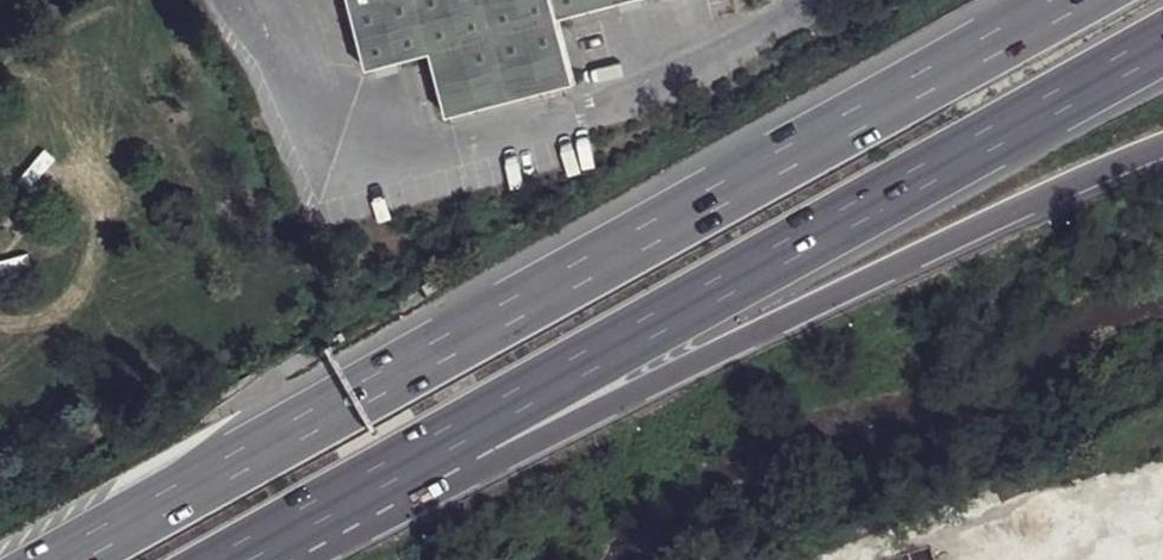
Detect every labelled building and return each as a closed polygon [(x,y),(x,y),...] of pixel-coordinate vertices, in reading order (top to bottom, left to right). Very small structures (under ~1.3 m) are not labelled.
[(366,68),(429,52),(446,116),(573,83),(559,29),(556,18),(626,0),(348,0),(366,68)]
